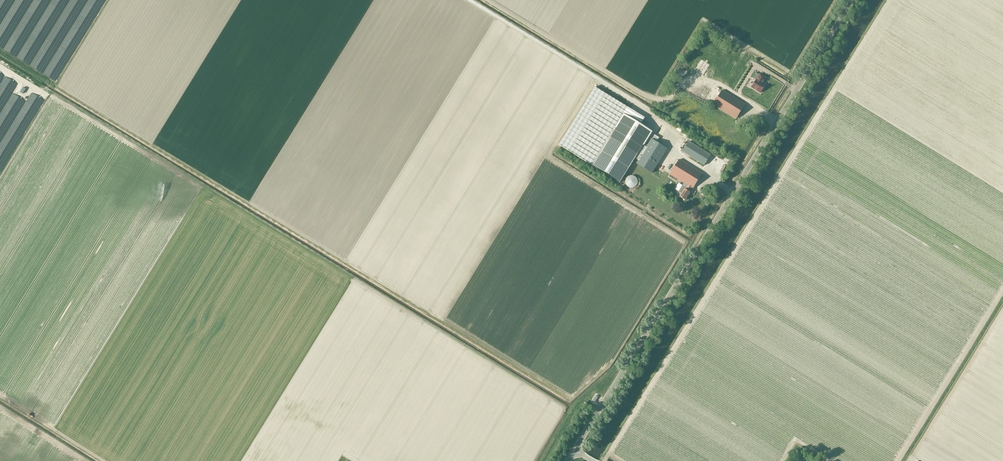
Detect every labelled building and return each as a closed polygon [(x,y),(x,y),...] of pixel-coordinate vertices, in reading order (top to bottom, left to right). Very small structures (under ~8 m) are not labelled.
[(760,93),(765,86),(762,84),(766,78),(760,74),(759,75),(755,73),(752,78),(755,80),(751,88),(760,93)] [(634,159),(638,161),(646,148),(650,140),(655,143),(658,138),(650,133),(639,126),(644,118),(594,87),(558,145),(620,182),(627,171),(634,159)] [(735,120),(744,105),(722,90),(712,105),(735,120)] [(646,148),(638,161),(636,164),(652,173),(666,149),(655,143),(650,140),(646,148)] [(703,165),(710,155),(688,141),(682,152),(703,165)] [(692,189),(702,173),(679,159),(670,174),(683,183),(678,192),(681,194),(679,197),(684,200),(689,193),(688,192),(691,188),(692,189)] [(627,178),(626,179),(625,181),(625,183),(626,185),(627,186),(629,187),(631,188),(633,188),(634,187),(636,186),(637,184),(637,182),(637,180),(636,178),(634,177),(633,176),(630,176),(628,176),(627,178)]
